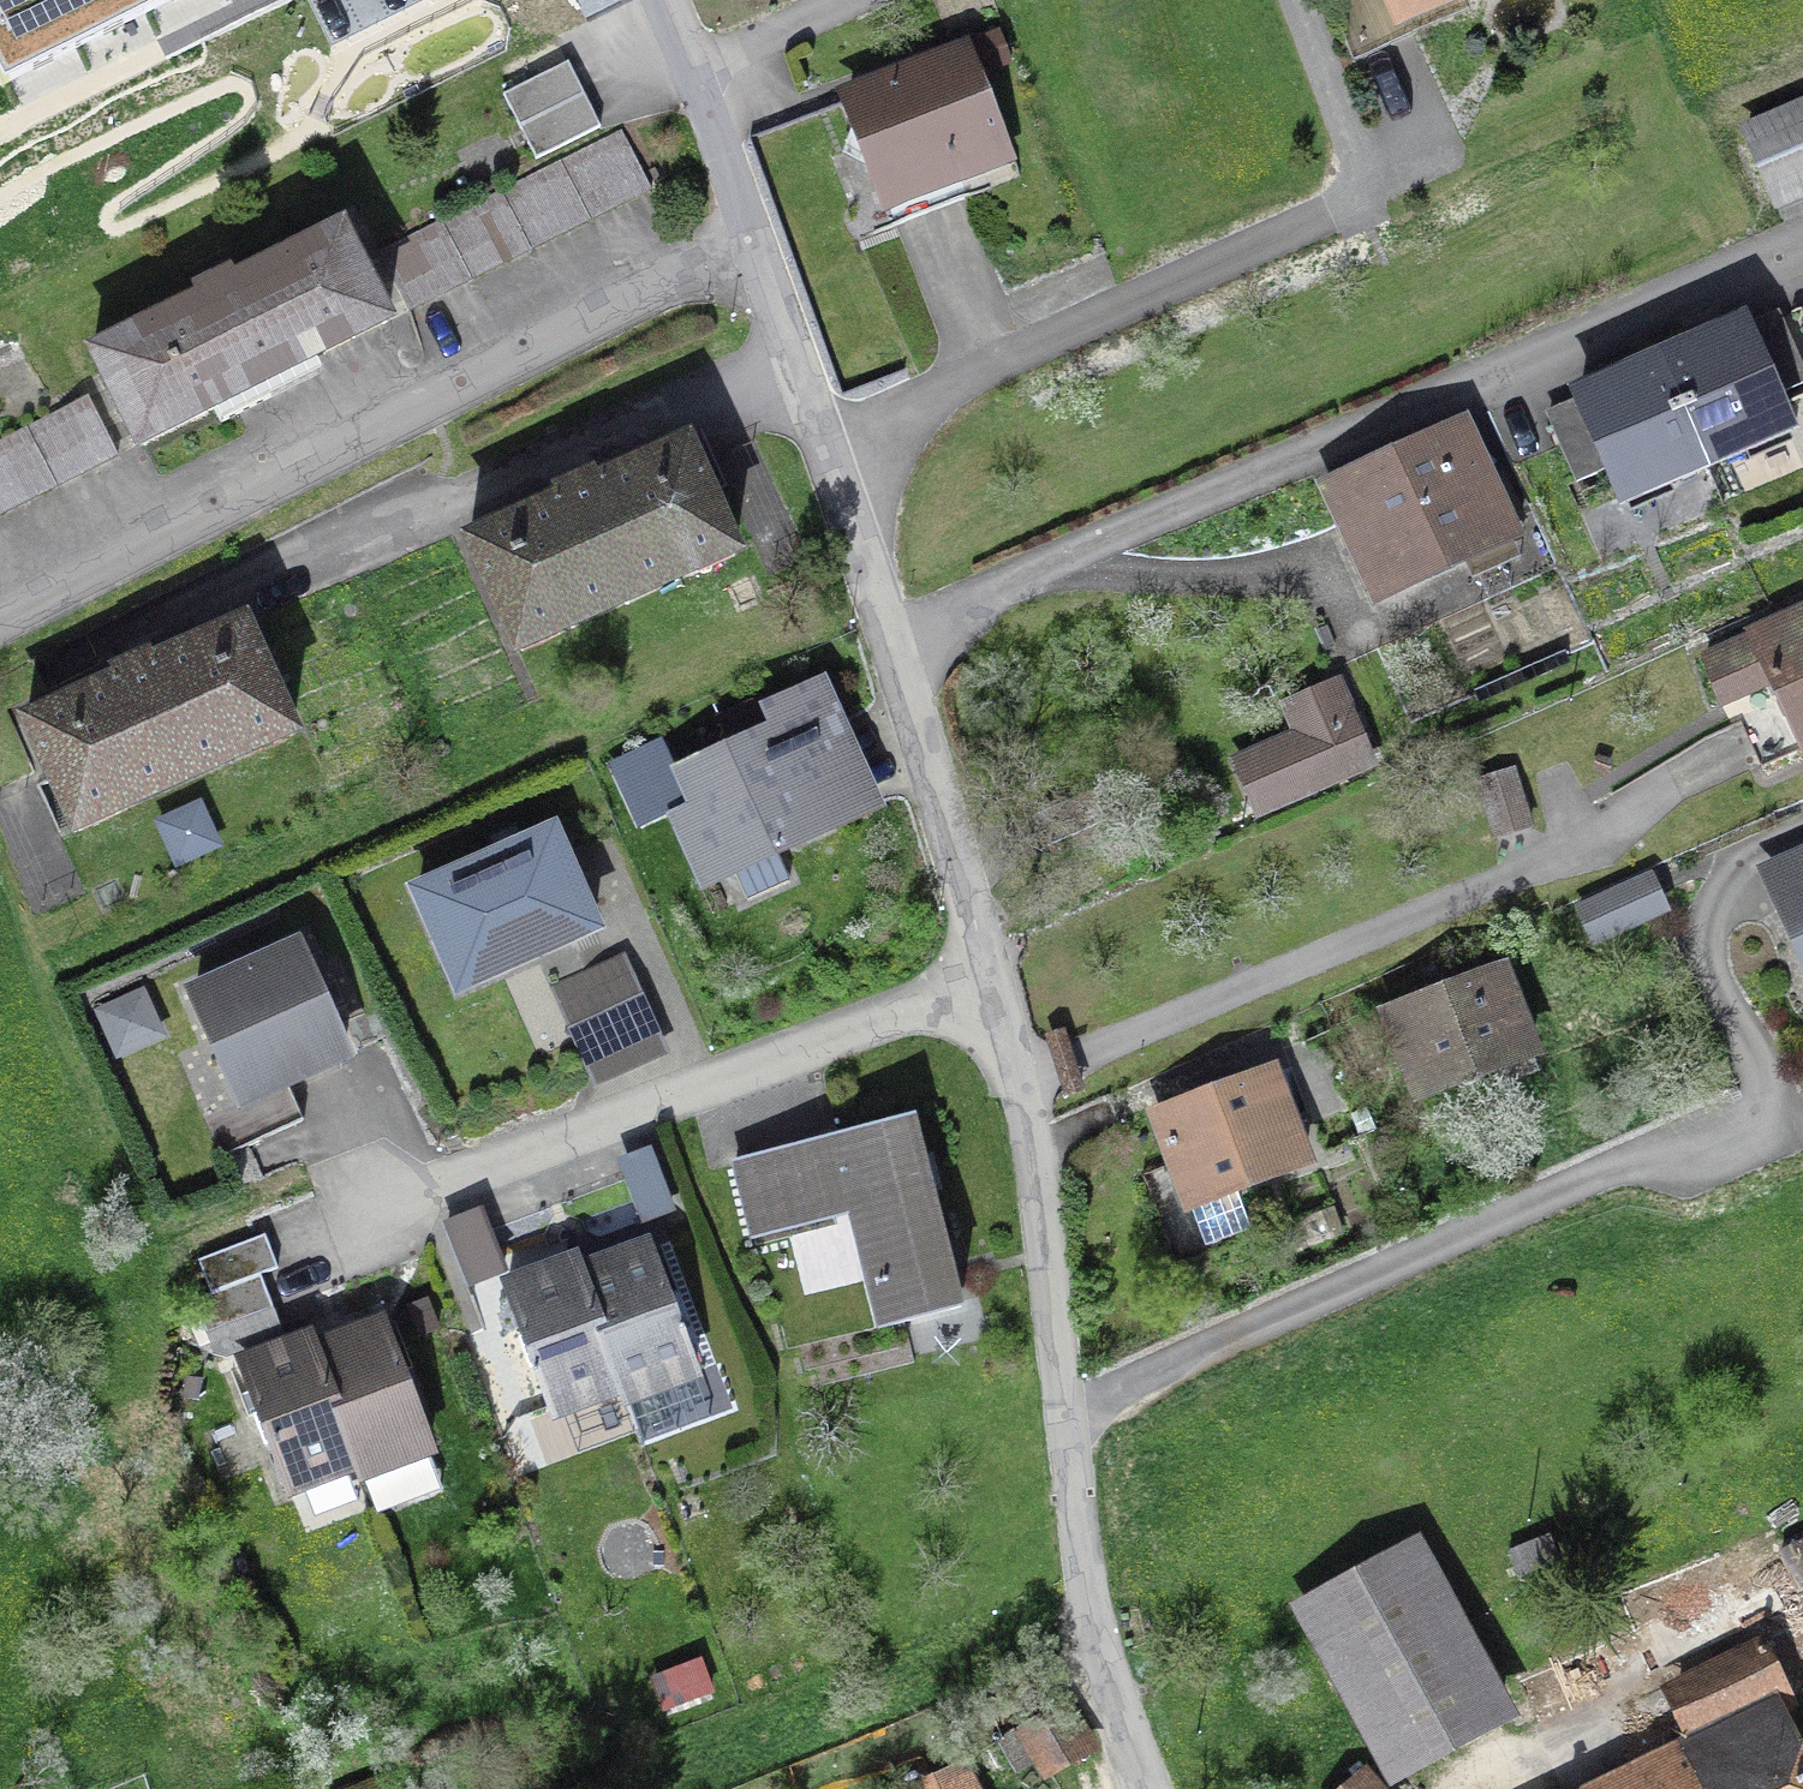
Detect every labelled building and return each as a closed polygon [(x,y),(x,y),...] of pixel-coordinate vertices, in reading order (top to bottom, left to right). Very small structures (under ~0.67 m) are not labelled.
[(134,46),(113,0),(0,0),(0,105),(134,46)] [(1350,54),(1466,2),(1465,0),(1329,0),(1350,54)] [(895,82),(848,101),(896,225),(967,197),(954,163),(1000,145),(966,55),(918,73),(902,67),(895,82)] [(536,160),(600,127),(568,63),(503,95),(536,160)] [(1746,140),(1771,198),(1802,184),(1802,115),(1746,140)] [(651,190),(621,130),(378,251),(408,311),(651,190)] [(138,445),(388,321),(342,230),(92,354),(138,445)] [(1661,361),(1705,461),(1786,425),(1774,396),(1802,383),(1802,371),(1780,317),(1746,332),(1743,325),(1661,361)] [(1610,467),(1623,496),(1705,461),(1661,361),(1580,396),(1582,403),(1548,417),(1576,482),(1610,467)] [(0,440),(0,515),(118,456),(88,396),(0,440)] [(1502,479),(1486,486),(1462,429),(1329,490),(1375,595),(1508,535),(1504,525),(1520,519),(1502,479)] [(558,492),(560,501),(468,542),(516,648),(735,550),(688,444),(596,485),(591,477),(558,492)] [(1768,762),(1802,746),(1802,616),(1705,660),(1718,699),(1768,677),(1779,702),(1747,716),(1768,762)] [(73,829),(293,731),(245,624),(153,666),(148,658),(115,672),(117,682),(26,723),(73,829)] [(768,711),(778,733),(688,773),(731,867),(822,826),(788,750),(831,730),(814,691),(768,711)] [(1369,763),(1348,716),(1238,764),(1258,811),(1369,763)] [(1497,837),(1529,827),(1512,771),(1479,781),(1497,837)] [(459,987),(593,928),(551,834),(417,892),(459,987)] [(1594,942),(1660,912),(1645,880),(1579,909),(1594,942)] [(1782,903),(1802,950),(1802,893),(1782,903)] [(221,1157),(303,1120),(286,1081),(343,1056),(296,948),(194,993),(241,1099),(203,1116),(221,1157)] [(621,958),(555,988),(570,1021),(636,992),(621,958)] [(1502,972),(1389,1015),(1418,1095),(1532,1052),(1502,972)] [(1250,1229),(1234,1187),(1305,1161),(1272,1073),(1156,1117),(1205,1246),(1250,1229)] [(913,1118),(833,1139),(880,1328),(961,1308),(930,1187),(936,1185),(929,1158),(923,1159),(913,1118)] [(735,1163),(753,1237),(834,1217),(815,1143),(735,1163)] [(637,1214),(671,1201),(650,1146),(616,1159),(637,1214)] [(468,1285),(503,1272),(482,1217),(447,1230),(468,1285)] [(197,1260),(211,1294),(260,1275),(277,1268),(264,1235),(197,1260)] [(622,1386),(621,1387),(625,1398),(695,1372),(677,1324),(683,1322),(672,1293),(666,1295),(648,1248),(581,1273),(580,1273),(622,1386)] [(553,1412),(621,1387),(622,1386),(580,1273),(581,1273),(577,1262),(507,1288),(524,1335),(518,1337),(529,1366),(535,1364),(553,1412)] [(206,1334),(273,1309),(260,1275),(211,1294),(193,1301),(206,1334)] [(314,1351),(357,1463),(356,1463),(360,1474),(430,1448),(412,1400),(417,1398),(406,1369),(400,1371),(383,1324),(315,1350),(314,1351)] [(270,1441),(289,1489),(356,1463),(357,1463),(314,1351),(315,1350),(311,1339),(242,1365),(259,1412),(254,1414),(265,1444),(270,1441)] [(1308,1610),(1394,1769),(1500,1711),(1414,1553),(1308,1610)] [(1647,1671),(1649,1675),(1754,1623),(1718,1553),(1617,1590),(1629,1630),(1519,1679),(1538,1721),(1647,1671)] [(1614,1788),(1802,1788),(1802,1759),(1780,1711),(1794,1704),(1764,1645),(1678,1686),(1707,1744),(1614,1788)] [(1063,1706),(1002,1740),(1018,1768),(1035,1758),(1045,1776),(1090,1750),(1063,1706)] [(932,1775),(938,1788),(978,1788),(964,1760),(932,1775)] [(1363,1774),(1344,1788),(1376,1788),(1363,1774)]
